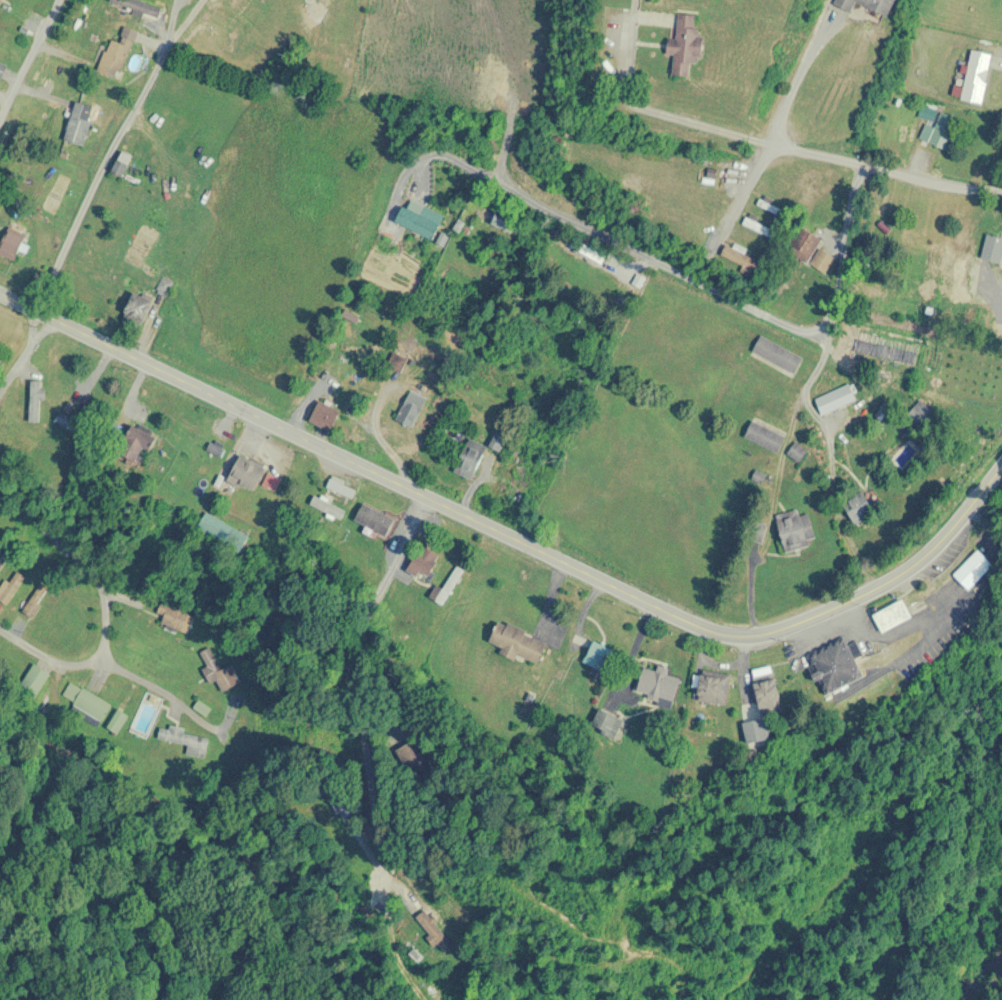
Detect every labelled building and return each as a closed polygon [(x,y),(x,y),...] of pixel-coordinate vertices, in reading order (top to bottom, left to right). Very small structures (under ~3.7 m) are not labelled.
[(158,18),(162,9),(140,0),(110,0),(158,18)] [(896,0),(836,0),(834,4),(851,12),(856,2),(889,17),(896,0)] [(699,16),(680,14),(677,41),(669,41),(668,55),(675,56),(674,76),(692,78),(694,58),(702,58),(704,36),(697,35),(699,16)] [(119,42),(110,39),(97,72),(119,80),(138,32),(125,27),(119,42)] [(984,104),(994,55),(970,50),(963,88),(955,87),(953,98),(984,104)] [(86,146),(93,107),(74,103),(66,143),(86,146)] [(947,151),(960,120),(941,112),(929,144),(947,151)] [(122,177),(132,157),(123,152),(112,172),(122,177)] [(784,206),(761,198),(758,207),(781,215),(784,206)] [(425,206),(421,214),(403,205),(395,221),(433,239),(444,214),(425,206)] [(772,237),(776,228),(747,215),(743,224),(772,237)] [(496,216),(493,222),(510,232),(514,226),(496,216)] [(27,228),(10,221),(0,246),(0,254),(15,260),(27,228)] [(823,238),(803,226),(788,251),(808,263),(823,238)] [(988,231),(981,257),(1001,263),(1001,235),(988,231)] [(722,253),(759,271),(764,261),(741,249),(742,248),(728,241),(722,253)] [(124,316),(145,322),(153,297),(131,290),(124,316)] [(803,356),(761,335),(752,351),(795,372),(803,356)] [(30,421),(39,421),(39,400),(44,400),(44,380),(30,380),(30,421)] [(815,397),(823,414),(857,398),(850,382),(815,397)] [(427,395),(409,389),(398,421),(415,427),(427,395)] [(307,419),(331,430),(340,410),(316,399),(307,419)] [(919,431),(936,412),(921,399),(904,418),(919,431)] [(85,437),(91,423),(60,409),(54,423),(85,437)] [(777,452),(786,436),(753,419),(744,435),(777,452)] [(154,434),(131,424),(118,452),(142,462),(154,434)] [(488,445),(498,450),(505,436),(495,431),(488,445)] [(487,447),(470,438),(454,470),(472,479),(487,447)] [(788,454),(800,461),(807,449),(795,441),(788,454)] [(253,494),(266,467),(240,454),(227,481),(253,494)] [(281,478),(269,472),(263,484),(275,490),(281,478)] [(357,487),(332,476),(326,489),(350,501),(357,487)] [(857,524),(877,511),(864,491),(844,505),(857,524)] [(817,542),(808,507),(776,516),(785,550),(817,542)] [(394,528),(360,508),(356,516),(389,535),(394,528)] [(247,536),(206,511),(197,527),(238,551),(247,536)] [(422,583),(441,557),(425,545),(405,570),(422,583)] [(953,574),(969,590),(995,564),(979,548),(953,574)] [(463,569),(456,565),(436,601),(443,605),(463,569)] [(16,570),(0,595),(0,601),(7,605),(26,577),(16,570)] [(49,588),(39,582),(21,616),(31,621),(49,588)] [(913,617),(904,598),(873,614),(882,633),(913,617)] [(195,616),(170,605),(163,622),(188,633),(195,616)] [(539,662),(548,639),(499,620),(490,642),(502,647),(500,652),(517,659),(519,654),(539,662)] [(604,671),(613,649),(593,640),(583,662),(604,671)] [(862,680),(850,641),(811,653),(823,692),(862,680)] [(222,668),(209,646),(198,653),(214,680),(216,679),(222,691),(240,681),(230,663),(222,668)] [(673,705),(680,677),(668,673),(669,671),(646,664),(637,695),(673,705)] [(727,705),(732,674),(702,670),(697,700),(727,705)] [(782,702),(776,671),(753,675),(759,706),(782,702)] [(112,704),(72,682),(59,705),(99,727),(112,704)] [(146,738),(164,700),(148,692),(129,730),(146,738)] [(107,726),(117,731),(126,713),(116,708),(107,726)] [(208,736),(185,733),(185,728),(160,725),(158,740),(188,744),(187,756),(206,758),(208,736)] [(449,945),(439,929),(431,933),(441,950),(449,945)]
